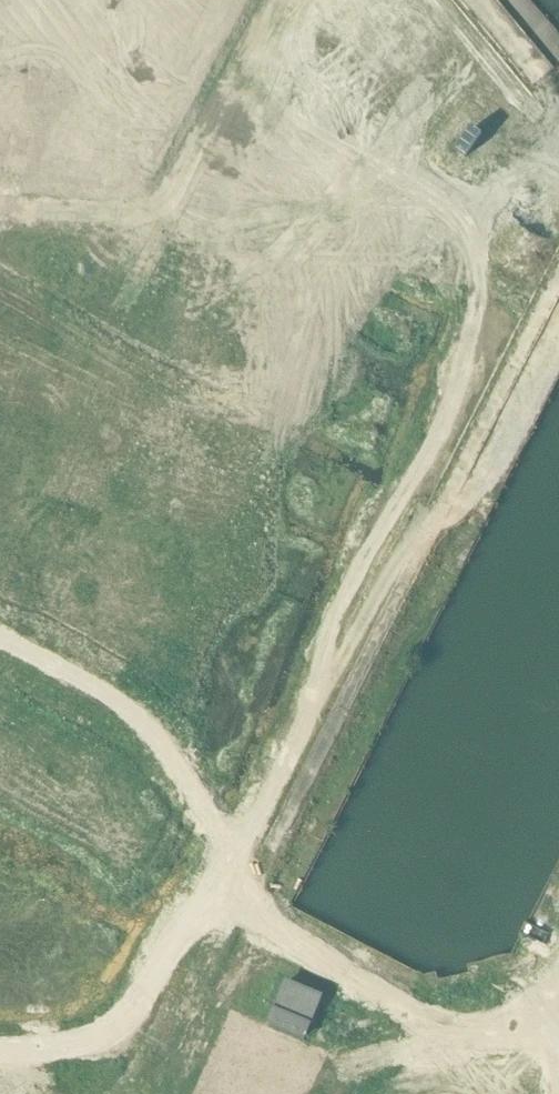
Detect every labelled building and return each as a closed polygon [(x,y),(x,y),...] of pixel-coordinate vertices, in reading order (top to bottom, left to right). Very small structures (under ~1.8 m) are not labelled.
[(286,983),(269,1025),(304,1040),(322,998),(286,983)]
